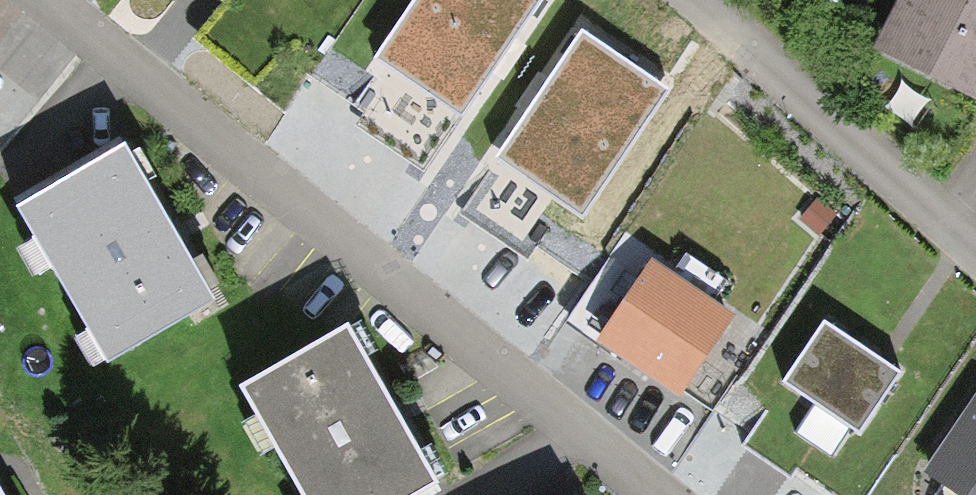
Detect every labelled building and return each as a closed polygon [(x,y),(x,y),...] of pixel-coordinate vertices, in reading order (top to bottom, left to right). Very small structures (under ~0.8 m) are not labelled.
[(365,57),(465,125),(551,0),(404,0),(365,57)] [(947,0),(890,0),(865,52),(975,104),(975,101),(975,14),(947,0)] [(678,85),(582,21),(491,156),(586,220),(678,85)] [(111,156),(9,219),(100,364),(201,301),(111,156)] [(723,317),(647,269),(602,339),(678,387),(723,317)] [(901,377),(822,322),(778,384),(857,439),(901,377)] [(236,394),(293,494),(408,494),(426,485),(341,335),(236,394)] [(922,472),(955,494),(975,494),(975,392),(922,472)]
